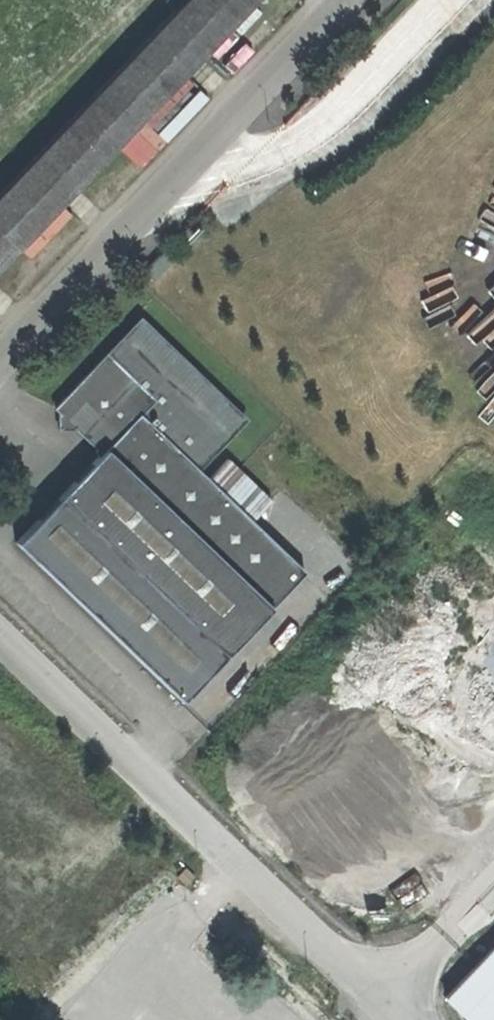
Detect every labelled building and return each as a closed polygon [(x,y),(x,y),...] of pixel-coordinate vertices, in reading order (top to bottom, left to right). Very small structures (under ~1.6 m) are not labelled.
[(256,0),(190,0),(0,199),(0,273),(256,0)] [(102,458),(15,548),(181,707),(307,578),(254,527),(273,507),(229,465),(211,484),(201,474),(247,424),(150,331),(137,331),(119,345),(115,356),(114,365),(103,366),(97,369),(65,405),(65,418),(66,431),(77,430),(102,458)] [(450,1002),(469,1019),(493,1019),(493,956),(450,1002)]
